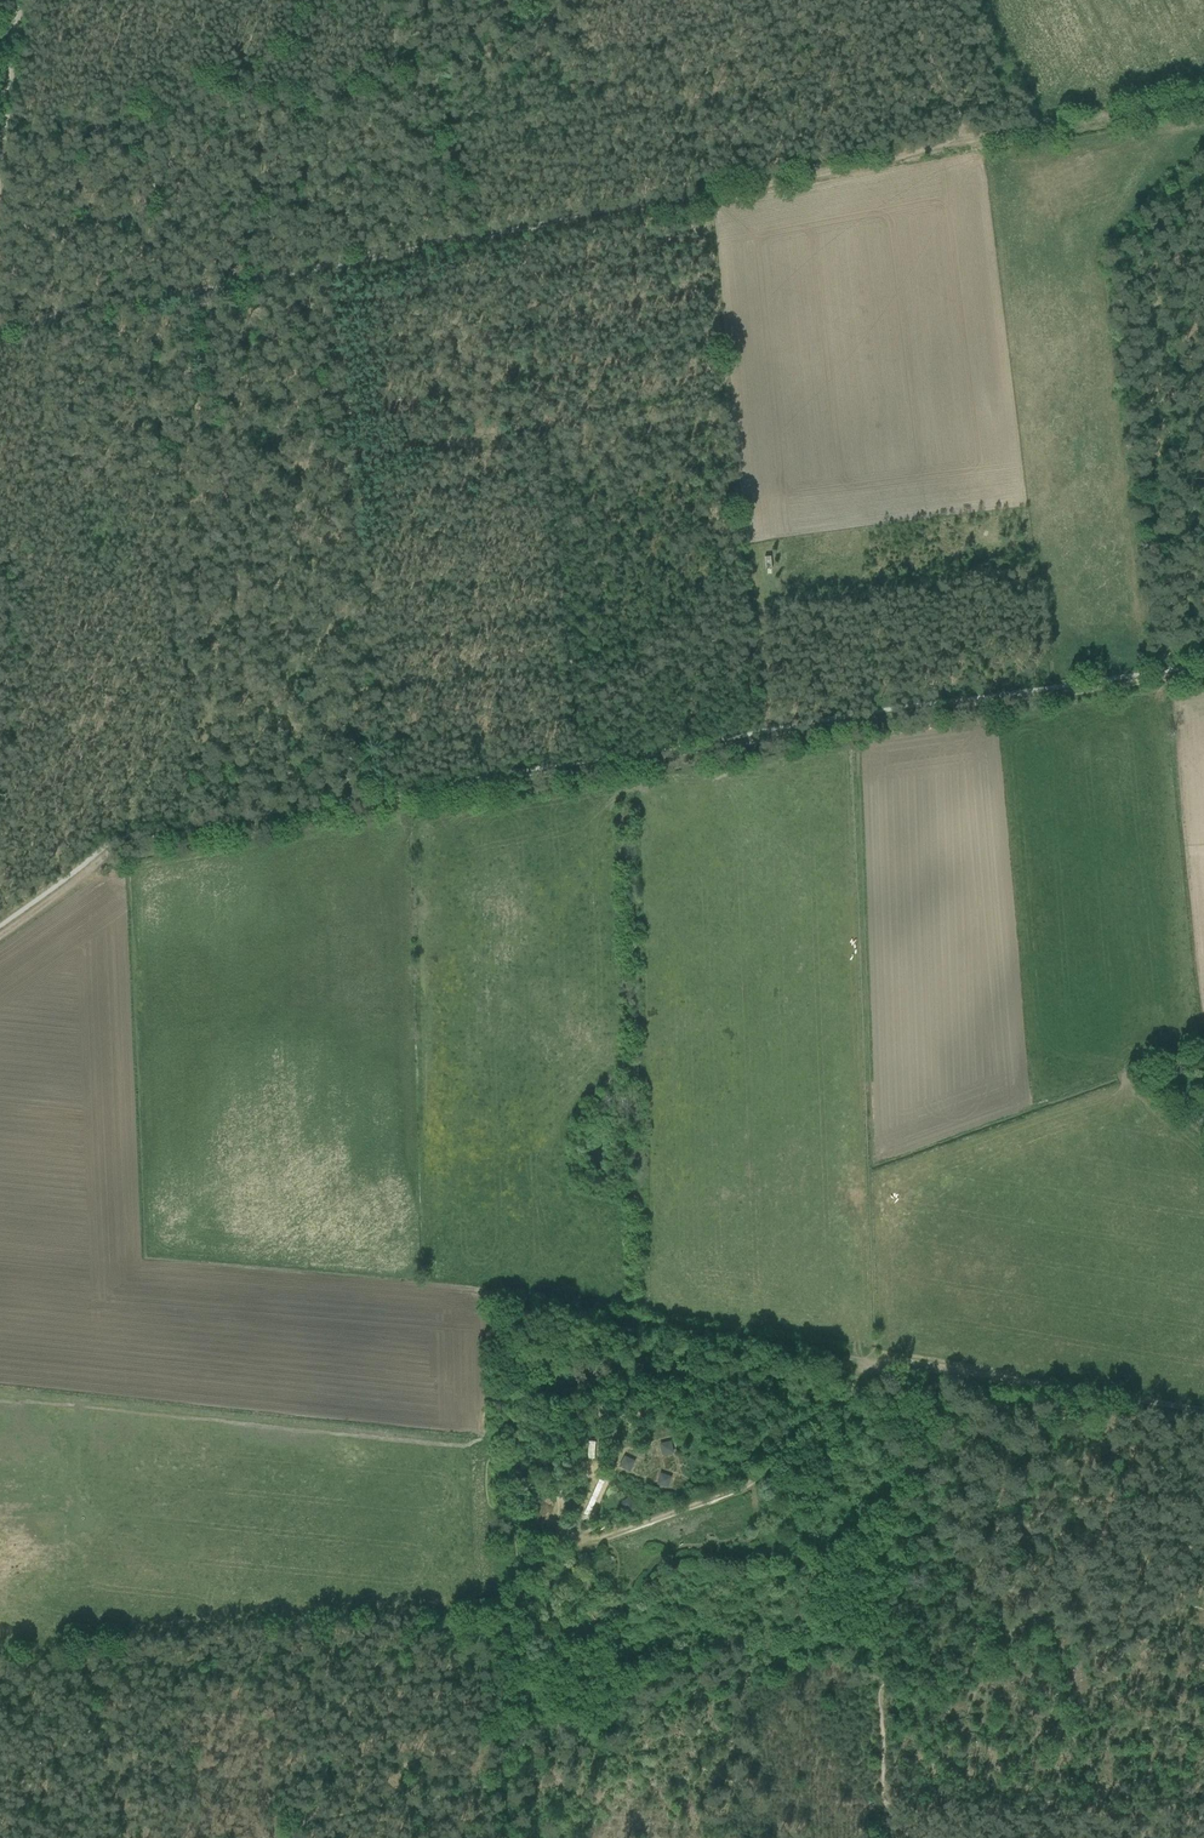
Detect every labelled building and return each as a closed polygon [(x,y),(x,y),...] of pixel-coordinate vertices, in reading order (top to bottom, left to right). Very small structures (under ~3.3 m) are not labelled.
[(660,1442),(662,1453),(673,1451),(671,1440),(660,1442)] [(624,1455),(619,1465),(630,1470),(635,1460),(624,1455)] [(659,1471),(656,1483),(667,1486),(671,1475),(659,1471)] [(583,1515),(588,1517),(605,1479),(600,1477),(583,1515)] [(620,1502),(629,1514),(638,1507),(628,1495),(620,1502)]
